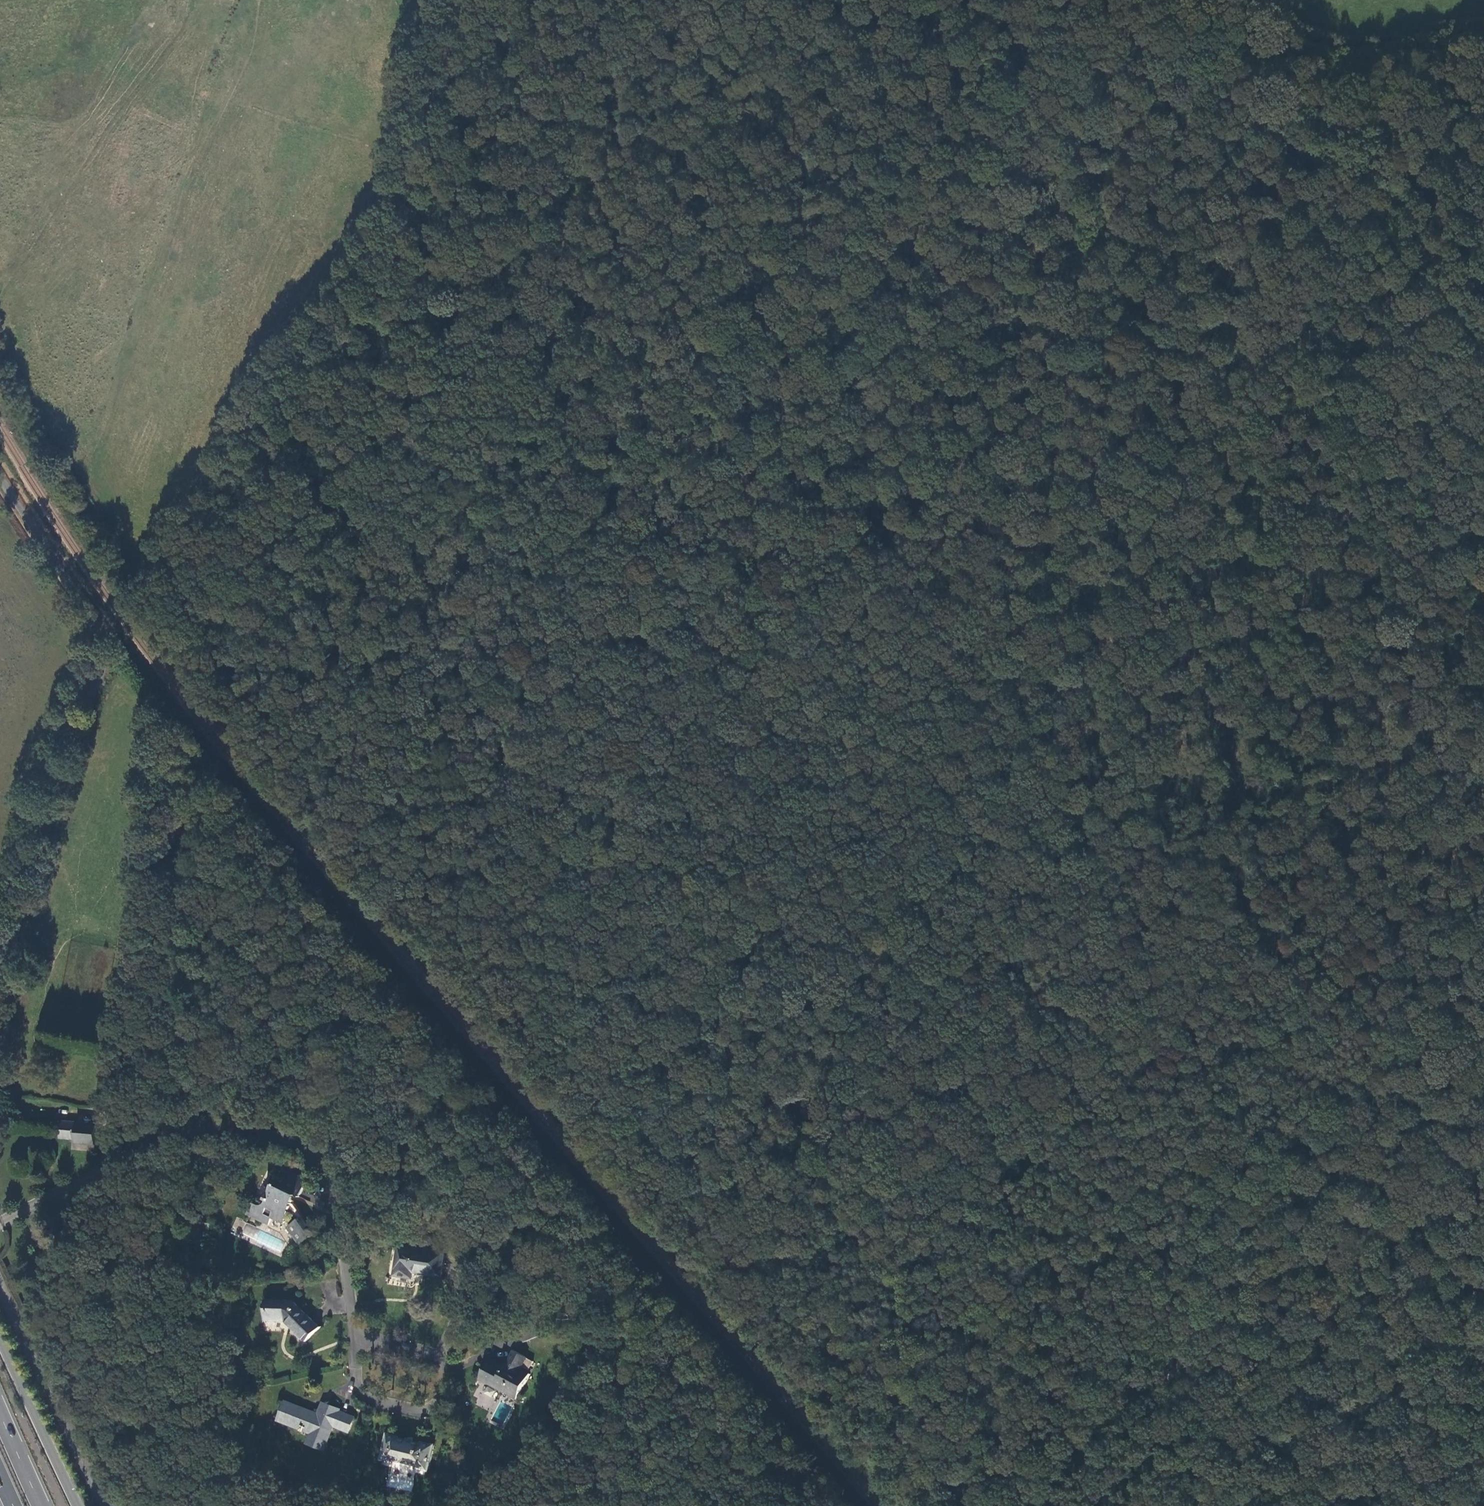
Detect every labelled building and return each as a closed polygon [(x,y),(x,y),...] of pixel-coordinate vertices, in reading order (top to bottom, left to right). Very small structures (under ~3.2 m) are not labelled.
[(62,1120),(61,1131),(60,1137),(75,1139),(74,1143),(96,1145),(98,1124),(62,1120)] [(302,1197),(307,1186),(292,1178),(295,1173),(288,1170),(283,1180),(274,1175),(268,1187),(273,1191),(267,1204),(257,1206),(255,1205),(250,1218),(270,1226),(273,1219),(285,1223),(291,1211),(294,1212),(300,1221),(290,1228),(301,1245),(313,1237),(307,1228),(310,1224),(295,1202),(298,1195),(302,1197)] [(310,1180),(295,1173),(292,1178),(307,1186),(310,1180)] [(446,1254),(401,1246),(396,1276),(412,1279),(413,1272),(442,1277),(446,1254)] [(295,1303),(267,1301),(266,1321),(287,1322),(308,1341),(320,1329),(295,1303)] [(517,1398),(531,1374),(523,1370),(525,1368),(530,1370),(535,1362),(529,1359),(530,1358),(516,1350),(506,1366),(492,1359),(483,1376),(491,1381),(489,1383),(517,1398)] [(320,1415),(287,1402),(279,1420),(312,1434),(311,1436),(328,1443),(335,1426),(348,1432),(354,1418),(340,1412),(340,1411),(324,1404),(320,1415)] [(400,1437),(388,1434),(382,1460),(393,1463),(394,1459),(417,1465),(416,1468),(428,1471),(435,1445),(423,1442),(422,1444),(399,1438),(400,1437)] [(324,1452),(328,1443),(311,1436),(308,1445),(324,1452)]
